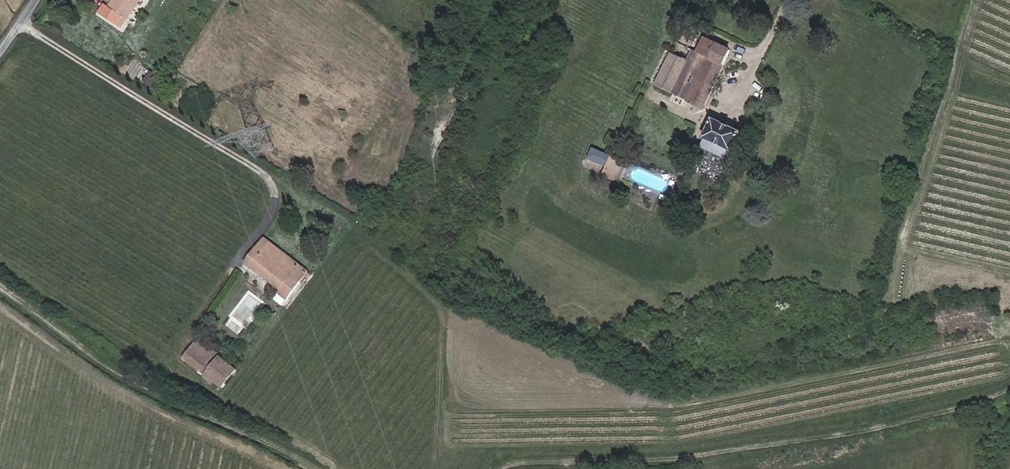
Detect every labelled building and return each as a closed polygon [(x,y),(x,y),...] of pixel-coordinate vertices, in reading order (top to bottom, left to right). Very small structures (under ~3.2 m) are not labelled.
[(130,15),(140,0),(111,0),(110,2),(107,0),(104,0),(98,9),(116,21),(123,10),(128,14),(130,15)] [(116,21),(121,24),(128,14),(123,10),(116,21)] [(651,106),(699,129),(726,71),(701,58),(694,71),(689,69),(683,80),(668,73),(651,106)] [(149,72),(145,82),(157,87),(162,76),(149,72)] [(698,162),(728,176),(738,155),(708,141),(698,162)] [(608,166),(613,154),(595,147),(590,158),(608,166)] [(605,176),(619,181),(627,161),(612,156),(605,176)] [(600,171),(602,164),(587,158),(585,166),(600,171)] [(615,183),(604,178),(597,196),(608,200),(615,183)] [(244,292),(272,311),(291,284),(263,264),(244,292)] [(275,320),(284,326),(306,295),(291,284),(272,311),(278,315),(275,320)] [(184,359),(225,390),(240,370),(199,339),(184,359)]
